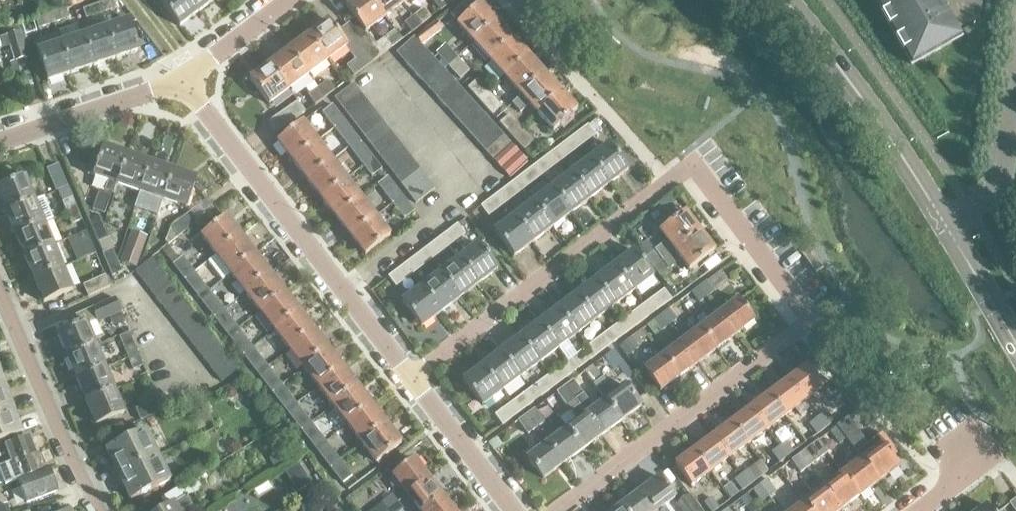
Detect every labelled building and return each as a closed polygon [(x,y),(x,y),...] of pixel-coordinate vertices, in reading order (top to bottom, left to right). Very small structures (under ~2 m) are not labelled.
[(117,9),(114,0),(112,0),(99,4),(102,15),(117,9)] [(200,12),(191,0),(163,0),(161,1),(181,27),(200,12)] [(216,0),(191,0),(200,12),(216,0)] [(386,17),(372,0),(356,0),(347,7),(366,32),(386,17)] [(404,3),(402,0),(372,0),(386,17),(404,3)] [(441,12),(456,0),(432,0),(441,12)] [(941,0),(875,0),(912,66),(962,37),(941,0)] [(87,20),(102,15),(99,4),(84,9),(87,20)] [(466,10),(461,4),(451,12),(456,18),(466,10)] [(473,43),(497,22),(481,4),(457,25),(473,43)] [(55,24),(70,19),(67,9),(52,14),(55,24)] [(422,26),(431,18),(424,9),(414,16),(422,26)] [(40,29),(55,24),(52,14),(37,19),(40,29)] [(412,33),(422,26),(414,16),(405,24),(412,33)] [(117,59),(140,51),(130,21),(107,29),(117,59)] [(327,62),(346,47),(328,22),(308,37),(327,62)] [(430,41),(443,31),(436,22),(423,32),(430,41)] [(489,61),(513,39),(497,22),(473,43),(489,61)] [(94,66),(117,59),(107,29),(84,36),(94,66)] [(15,61),(27,57),(20,34),(8,37),(15,61)] [(376,45),(369,35),(358,43),(373,62),(392,48),(384,39),(376,45)] [(71,74),(94,66),(84,36),(61,44),(71,74)] [(308,76),(327,62),(308,37),(289,51),(308,76)] [(404,63),(422,47),(414,38),(396,54),(404,63)] [(505,79),(529,57),(513,39),(489,61),(505,79)] [(354,77),(373,62),(358,43),(348,51),(355,61),(346,67),(354,77)] [(49,81),(71,74),(61,44),(38,51),(49,81)] [(448,66),(457,58),(445,45),(437,53),(448,66)] [(438,64),(422,47),(404,63),(420,80),(438,64)] [(289,90),(308,76),(289,51),(270,65),(289,90)] [(521,96),(545,75),(529,57),(505,79),(521,96)] [(460,79),(469,71),(457,58),(448,66),(460,79)] [(438,64),(420,80),(428,89),(446,73),(438,64)] [(269,105),(289,90),(270,65),(250,80),(269,105)] [(454,82),(446,73),(429,90),(436,98),(454,82)] [(537,114),(561,92),(545,75),(521,96),(512,104),(521,114),(530,106),(537,114)] [(481,102),(489,94),(477,80),(468,88),(481,102)] [(325,98),(334,90),(327,81),(318,88),(325,98)] [(445,107),(462,91),(454,82),(436,98),(445,107)] [(342,109),(361,94),(354,85),(335,99),(342,109)] [(315,105),(325,98),(318,88),(308,96),(315,105)] [(452,115),(470,100),(462,91),(445,107),(452,115)] [(554,132),(578,110),(561,92),(537,114),(554,132)] [(349,118),(368,104),(361,94),(342,109),(349,118)] [(493,115),(501,107),(489,94),(481,102),(493,115)] [(460,125),(479,110),(470,100),(452,115),(460,125)] [(276,134),(305,112),(298,101),(268,123),(276,134)] [(357,128),(376,113),(368,104),(349,118),(357,128)] [(335,129),(344,122),(333,107),(323,114),(335,129)] [(469,134),(488,118),(479,110),(460,125),(469,134)] [(364,137),(383,123),(376,113),(357,128),(364,137)] [(512,137),(521,129),(509,116),(500,124),(512,137)] [(477,143),(495,127),(488,118),(469,134),(477,143)] [(347,144),(356,137),(344,122),(335,129),(347,144)] [(293,162),(318,143),(303,123),(278,143),(293,162)] [(371,147),(390,132),(383,123),(364,137),(371,147)] [(580,146),(595,135),(588,125),(572,137),(580,146)] [(485,151),(503,135),(495,127),(477,143),(485,151)] [(524,150),(533,142),(521,129),(512,137),(524,150)] [(379,156),(398,142),(390,132),(371,147),(379,156)] [(493,161),(511,144),(503,135),(485,151),(493,161)] [(564,158),(580,146),(572,137),(557,149),(564,158)] [(386,166),(405,151),(398,142),(379,156),(386,166)] [(307,180),(332,161),(318,143),(293,162),(307,180)] [(364,167),(373,160),(361,144),(352,151),(364,167)] [(509,178),(527,162),(511,144),(493,161),(509,178)] [(608,185),(627,170),(608,145),(589,160),(608,185)] [(115,195),(118,186),(128,155),(105,148),(105,149),(99,147),(89,176),(109,183),(106,192),(115,195)] [(393,175),(412,161),(405,151),(386,166),(393,175)] [(140,194),(151,163),(128,155),(118,186),(140,194)] [(541,176),(556,164),(549,155),(534,167),(541,176)] [(372,177),(381,170),(373,160),(364,167),(372,177)] [(590,199),(608,185),(589,160),(570,174),(590,199)] [(321,199),(346,180),(332,161),(307,180),(321,199)] [(401,185),(420,170),(412,161),(393,175),(401,185)] [(163,201),(174,171),(151,163),(140,194),(163,201)] [(526,188),(541,176),(534,167),(519,178),(526,188)] [(408,194),(427,180),(420,170),(401,185),(408,194)] [(187,210),(197,179),(174,171),(163,201),(187,210)] [(571,214),(590,199),(570,174),(552,188),(571,214)] [(57,192),(68,187),(63,176),(52,181),(57,192)] [(7,213),(36,201),(26,178),(10,185),(8,179),(0,183),(0,196),(3,203),(1,204),(4,211),(6,210),(7,213)] [(336,217),(361,198),(346,180),(321,199),(336,217)] [(416,204),(434,189),(427,180),(408,194),(416,204)] [(393,204),(402,197),(390,182),(381,190),(393,204)] [(503,205),(519,193),(512,184),(496,196),(503,205)] [(63,203),(68,214),(77,210),(67,188),(58,192),(63,203)] [(552,228),(571,214),(552,188),(533,203),(552,228)] [(682,197),(676,190),(668,197),(667,197),(673,204),(682,197)] [(488,217),(503,205),(496,196),(481,208),(488,217)] [(36,201),(7,213),(16,235),(45,223),(54,220),(44,197),(36,201)] [(404,219),(414,212),(402,197),(393,204),(404,219)] [(350,236),(375,217),(361,198),(336,217),(350,236)] [(534,242),(552,228),(533,203),(514,217),(534,242)] [(73,226),(82,221),(77,210),(68,214),(73,226)] [(652,267),(700,231),(686,213),(660,232),(667,241),(645,258),(652,267)] [(169,245),(178,237),(197,223),(190,214),(171,228),(166,241),(169,245)] [(94,232),(105,228),(100,217),(89,222),(94,232)] [(216,257),(242,237),(227,217),(201,237),(216,257)] [(365,255),(390,236),(375,217),(350,236),(365,255)] [(514,257),(534,242),(514,217),(495,232),(514,257)] [(26,258),(54,246),(45,223),(16,235),(26,258)] [(449,246),(465,235),(458,225),(442,237),(449,246)] [(98,243),(109,239),(105,228),(94,232),(98,243)] [(87,231),(68,239),(78,262),(86,259),(96,255),(92,243),(87,231)] [(137,269),(149,237),(133,231),(121,264),(137,269)] [(688,269),(714,250),(700,231),(652,267),(660,277),(682,261),(688,269)] [(231,275),(257,255),(242,237),(216,257),(231,275)] [(434,258),(449,246),(442,237),(427,249),(434,258)] [(478,284),(498,269),(478,244),(459,259),(478,284)] [(35,280),(64,268),(54,246),(26,258),(35,280)] [(173,264),(180,259),(170,247),(163,252),(173,264)] [(806,251),(802,255),(814,270),(817,273),(825,267),(810,248),(806,251)] [(108,265),(118,261),(113,250),(103,254),(108,265)] [(633,291),(653,277),(634,251),(614,266),(633,291)] [(411,275),(427,264),(420,254),(404,266),(411,275)] [(245,294),(271,274),(257,255),(231,275),(245,294)] [(715,255),(703,265),(708,271),(720,262),(715,255)] [(186,280),(196,273),(184,258),(174,265),(186,280)] [(460,299),(478,284),(459,259),(440,273),(460,299)] [(223,382),(239,369),(153,260),(137,273),(223,382)] [(113,277),(123,273),(118,261),(108,265),(113,277)] [(396,287),(411,275),(404,266),(389,278),(396,287)] [(615,306),(633,291),(614,266),(595,280),(615,306)] [(45,303),(73,291),(64,268),(35,280),(45,303)] [(714,289),(728,279),(721,271),(708,281),(714,289)] [(198,296),(207,288),(196,273),(186,280),(198,296)] [(441,313),(460,299),(440,273),(422,288),(441,313)] [(260,313),(286,293),(271,274),(245,294),(260,313)] [(89,297),(110,288),(106,276),(84,286),(89,297)] [(596,320),(615,306),(595,280),(577,295),(596,320)] [(707,297),(714,292),(707,281),(700,287),(707,297)] [(700,302),(707,297),(700,287),(692,292),(700,302)] [(422,328),(441,313),(422,288),(402,303),(422,328)] [(656,311),(670,299),(664,290),(649,302),(656,311)] [(274,332),(300,312),(286,293),(260,313),(274,332)] [(215,318),(225,311),(213,295),(203,303),(215,318)] [(577,334),(596,320),(577,295),(558,309),(577,334)] [(98,320),(120,310),(115,299),(93,309),(98,320)] [(735,336),(754,321),(738,300),(719,314),(735,336)] [(633,328),(648,316),(641,307),(626,318),(633,328)] [(558,349),(577,334),(558,309),(539,323),(558,349)] [(670,325),(676,320),(669,310),(662,315),(670,325)] [(227,333),(236,326),(225,311),(215,318),(227,333)] [(289,350),(315,330),(300,312),(274,332),(289,350)] [(717,349),(735,336),(719,314),(701,328),(717,349)] [(656,336),(670,325),(662,315),(648,326),(656,336)] [(617,339),(633,328),(626,318),(611,330),(617,339)] [(68,359),(97,346),(88,323),(58,336),(68,359)] [(540,363),(558,349),(539,323),(520,338),(540,363)] [(698,363),(717,349),(701,328),(682,342),(698,363)] [(627,357),(632,353),(639,348),(637,345),(648,336),(643,329),(619,347),(627,357)] [(303,369),(329,349),(315,330),(289,350),(303,369)] [(129,359),(139,355),(130,333),(119,337),(129,359)] [(244,356),(254,348),(242,333),(232,340),(244,356)] [(595,356),(610,344),(604,335),(588,347),(595,356)] [(521,377),(540,363),(520,338),(502,352),(521,377)] [(680,377),(698,363),(682,342),(664,355),(680,377)] [(77,381),(107,368),(97,346),(68,359),(77,381)] [(579,367),(595,356),(588,347),(573,358),(579,367)] [(256,371),(265,364),(254,348),(244,356),(256,371)] [(318,388),(344,368),(329,349),(303,369),(318,388)] [(604,358),(614,370),(624,363),(614,350),(604,358)] [(502,391),(521,377),(502,352),(483,366),(502,391)] [(133,370),(143,366),(139,355),(129,359),(133,370)] [(661,391),(680,377),(664,355),(645,370),(661,391)] [(815,360),(807,367),(822,388),(831,381),(815,360)] [(556,384),(572,373),(565,364),(550,375),(556,384)] [(483,406),(502,391),(483,366),(463,381),(483,406)] [(614,394),(603,379),(593,366),(585,373),(594,386),(605,400),(621,421),(641,406),(625,385),(614,394)] [(803,402),(822,388),(807,367),(806,366),(787,381),(803,402)] [(87,403),(116,391),(107,368),(77,381),(87,403)] [(332,407),(358,387),(344,368),(318,388),(332,407)] [(273,393),(283,386),(271,371),(262,378),(273,393)] [(541,396),(556,384),(550,375),(534,387),(541,396)] [(575,400),(583,393),(574,381),(565,387),(575,400)] [(787,381),(769,394),(785,416),(795,408),(800,416),(809,409),(803,402),(787,381)] [(285,408),(294,401),(283,386),(273,393),(285,408)] [(14,410),(5,387),(0,389),(0,415),(14,410)] [(347,425),(373,405),(358,387),(332,407),(347,425)] [(565,387),(557,393),(566,406),(575,400),(565,387)] [(228,399),(233,401),(238,398),(238,393),(236,389),(231,388),(227,391),(226,395),(228,399)] [(96,426),(126,414),(116,391),(87,403),(96,426)] [(518,413),(533,402),(527,393),(512,404),(518,413)] [(602,436),(621,421),(605,400),(594,408),(583,393),(575,400),(580,406),(602,436)] [(769,394),(750,408),(766,430),(772,437),(780,430),(775,423),(785,416),(769,394)] [(142,421),(163,412),(158,401),(137,410),(142,421)] [(503,425),(518,413),(512,404),(496,416),(503,425)] [(361,444),(387,424),(373,405),(347,425),(361,444)] [(602,436),(580,406),(571,412),(578,421),(567,429),(583,450),(602,436)] [(748,443),(766,430),(750,408),(732,422),(748,443)] [(302,431),(312,424),(300,409),(291,416),(302,431)] [(537,429),(545,422),(535,409),(527,416),(537,429)] [(22,434),(14,410),(0,415),(0,442),(22,434)] [(823,429),(830,424),(823,414),(816,419),(823,429)] [(528,435),(537,429),(527,416),(518,422),(528,435)] [(882,433),(868,444),(848,418),(838,426),(847,438),(846,439),(857,453),(861,458),(862,458),(879,481),(899,466),(889,453),(894,449),(882,433)] [(816,435),(823,429),(816,419),(809,424),(816,435)] [(732,422),(713,436),(729,457),(734,463),(743,457),(738,451),(748,443),(732,422)] [(314,446),(323,439),(312,424),(302,431),(314,446)] [(376,463),(402,444),(387,424),(361,444),(376,463)] [(839,444),(846,439),(847,438),(838,426),(830,433),(839,444)] [(563,464),(583,450),(567,429),(548,444),(563,464)] [(118,476),(158,457),(146,431),(106,451),(118,476)] [(805,443),(798,434),(786,443),(786,442),(779,447),(786,457),(805,443)] [(711,471),(729,457),(713,436),(695,450),(711,471)] [(16,437),(0,443),(0,455),(8,452),(13,467),(38,457),(31,438),(18,443),(16,437)] [(806,451),(799,456),(808,468),(808,467),(815,462),(827,453),(818,441),(806,451)] [(544,479),(563,464),(548,444),(528,458),(544,479)] [(331,469),(341,462),(329,446),(319,454),(331,469)] [(779,462),(786,457),(779,447),(772,452),(779,462)] [(692,485),(711,471),(695,450),(676,464),(692,485)] [(861,458),(857,453),(847,460),(852,466),(843,472),(860,495),(879,481),(862,458),(861,458)] [(800,473),(808,468),(799,456),(792,461),(800,473)] [(38,457),(13,467),(0,472),(6,488),(20,483),(20,485),(51,473),(50,471),(44,474),(38,457)] [(131,501),(171,482),(158,457),(118,476),(131,501)] [(415,460),(393,476),(408,495),(429,479),(415,460)] [(750,485),(768,471),(761,461),(742,474),(750,485)] [(343,484),(353,477),(341,462),(331,469),(343,484)] [(841,510),(860,495),(843,472),(823,487),(841,510)] [(27,503),(58,491),(51,473),(20,485),(27,503)] [(741,491),(750,485),(742,474),(734,481),(741,491)] [(804,501),(811,510),(839,510),(841,510),(823,487),(818,479),(815,476),(806,483),(814,494),(804,501)] [(193,506),(188,498),(206,487),(200,477),(162,500),(168,509),(165,510),(185,510),(193,506)] [(663,507),(675,498),(659,477),(639,492),(654,510),(666,510),(663,507)] [(795,491),(801,487),(794,477),(788,482),(795,491)] [(443,497),(429,479),(408,495),(420,510),(426,510),(443,497)] [(769,497),(776,491),(768,480),(760,485),(769,497)] [(731,498),(738,493),(731,483),(724,488),(731,498)] [(761,502),(769,497),(760,485),(753,490),(761,502)] [(731,498),(724,488),(698,507),(701,510),(715,510),(731,498)] [(639,492),(620,506),(624,510),(654,510),(639,492)] [(753,502),(747,495),(745,496),(740,500),(746,507),(753,502)] [(383,504),(388,510),(389,510),(398,503),(393,496),(383,504)] [(443,497),(426,510),(454,510),(443,497)] [(698,507),(691,498),(680,507),(684,510),(701,510),(698,507)] [(804,501),(792,510),(811,510),(804,501)]
